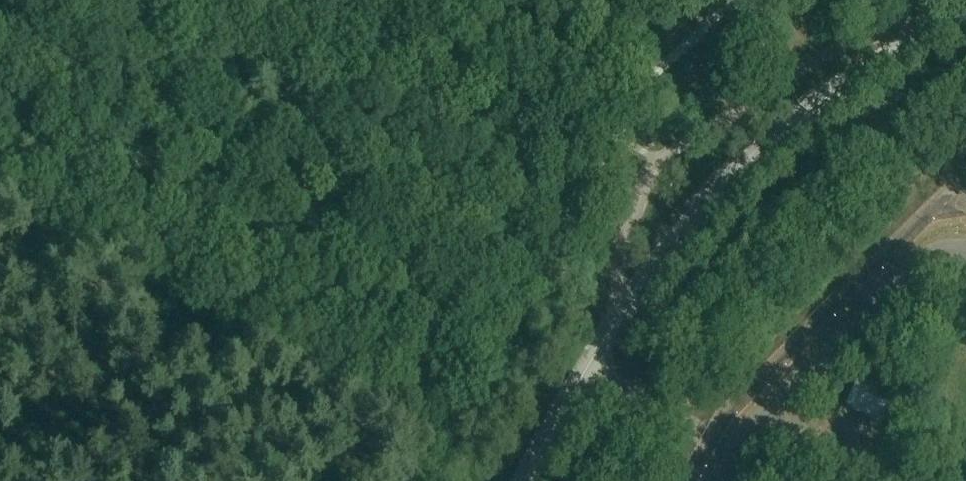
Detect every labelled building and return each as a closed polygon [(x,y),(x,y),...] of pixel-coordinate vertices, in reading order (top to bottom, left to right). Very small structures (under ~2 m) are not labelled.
[(878,426),(899,388),(864,369),(843,407),(878,426)]
